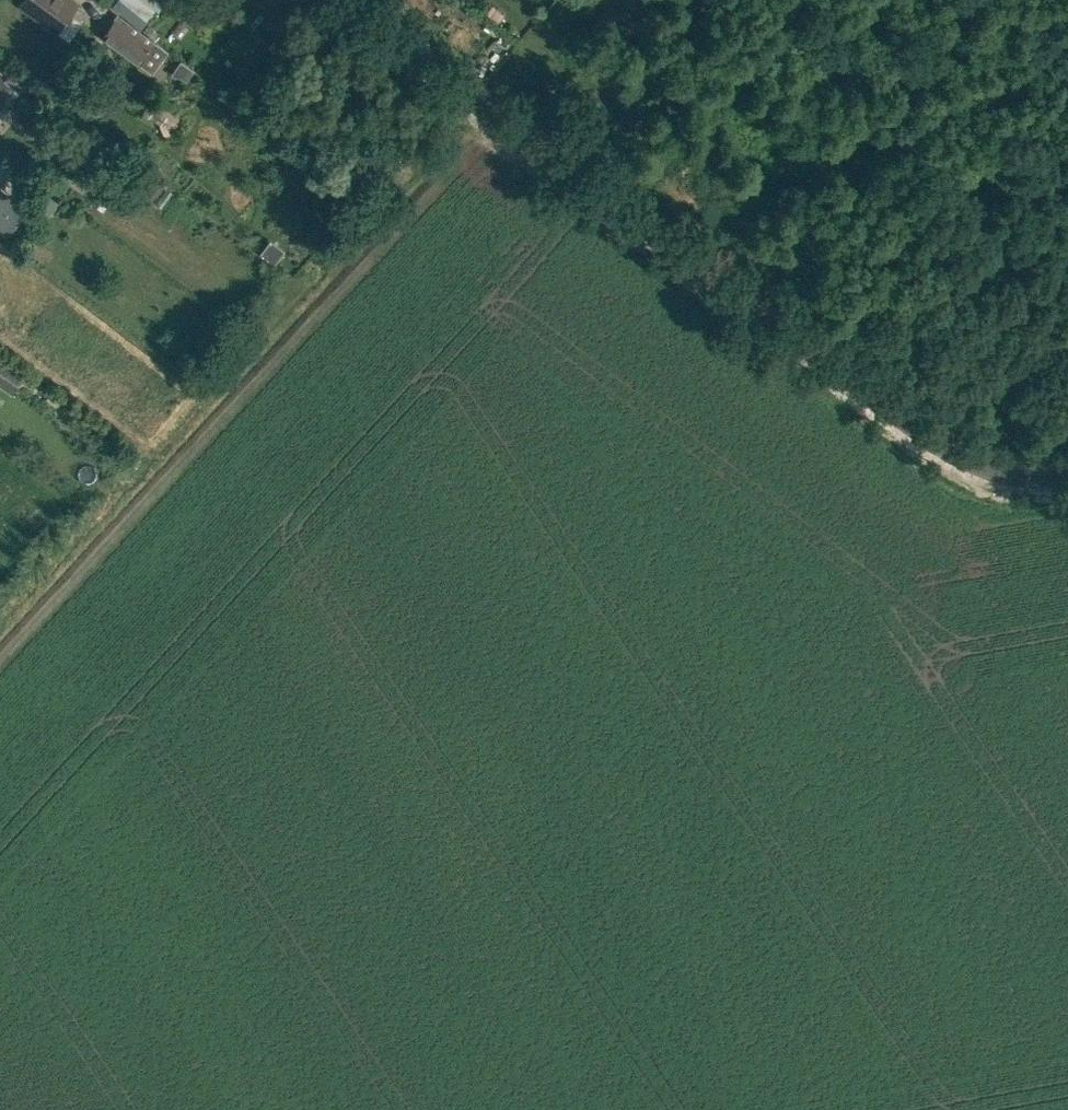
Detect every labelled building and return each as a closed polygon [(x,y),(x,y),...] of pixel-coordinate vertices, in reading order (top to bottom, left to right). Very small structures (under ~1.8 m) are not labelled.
[(78,4),(73,0),(24,0),(20,5),(57,32),(78,4)] [(163,1),(161,0),(118,0),(114,6),(127,17),(134,9),(148,20),(163,1)] [(140,64),(154,45),(116,17),(102,37),(140,64)] [(16,89),(0,75),(0,107),(16,89)] [(12,395),(25,375),(0,358),(0,386),(12,395)]
